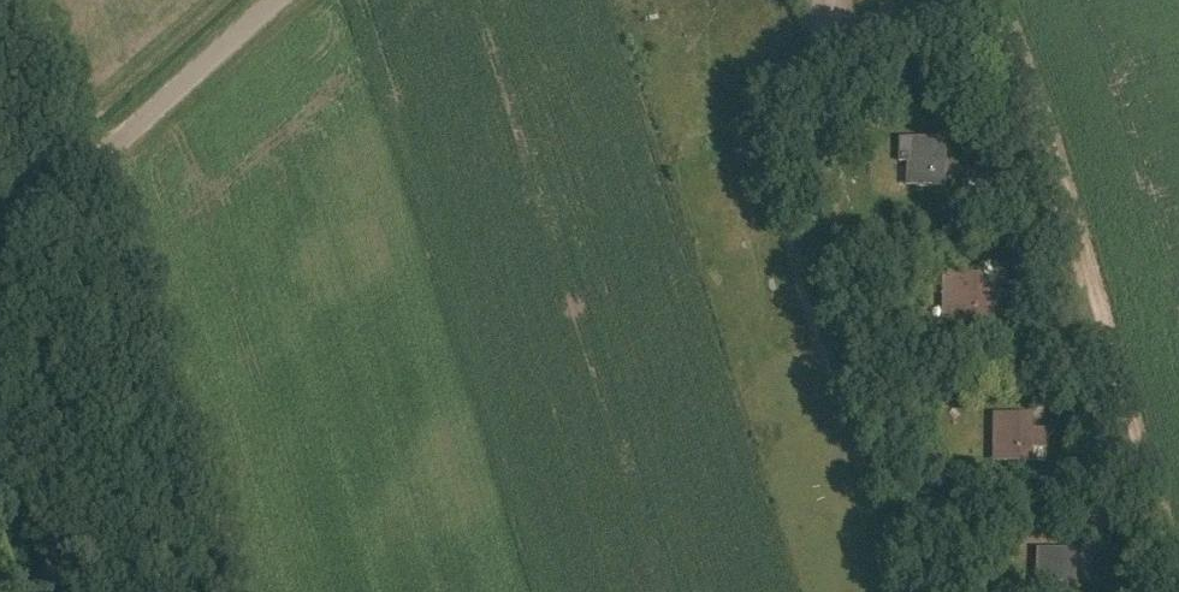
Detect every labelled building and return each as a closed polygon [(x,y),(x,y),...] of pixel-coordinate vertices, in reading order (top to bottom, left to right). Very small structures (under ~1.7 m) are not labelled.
[(915,163),(915,187),(944,187),(945,141),(920,141),(900,140),(899,162),(915,163)] [(988,322),(988,277),(964,276),(944,276),(943,292),(949,292),(949,322),(958,322),(988,322)] [(992,462),(1002,462),(1031,462),(1031,450),(1045,450),(1045,430),(1031,430),(1031,416),(992,415),(992,462)] [(995,524),(980,528),(984,542),(999,537),(995,524)] [(1074,552),(1036,551),(1035,591),(1072,591),(1074,552)]
